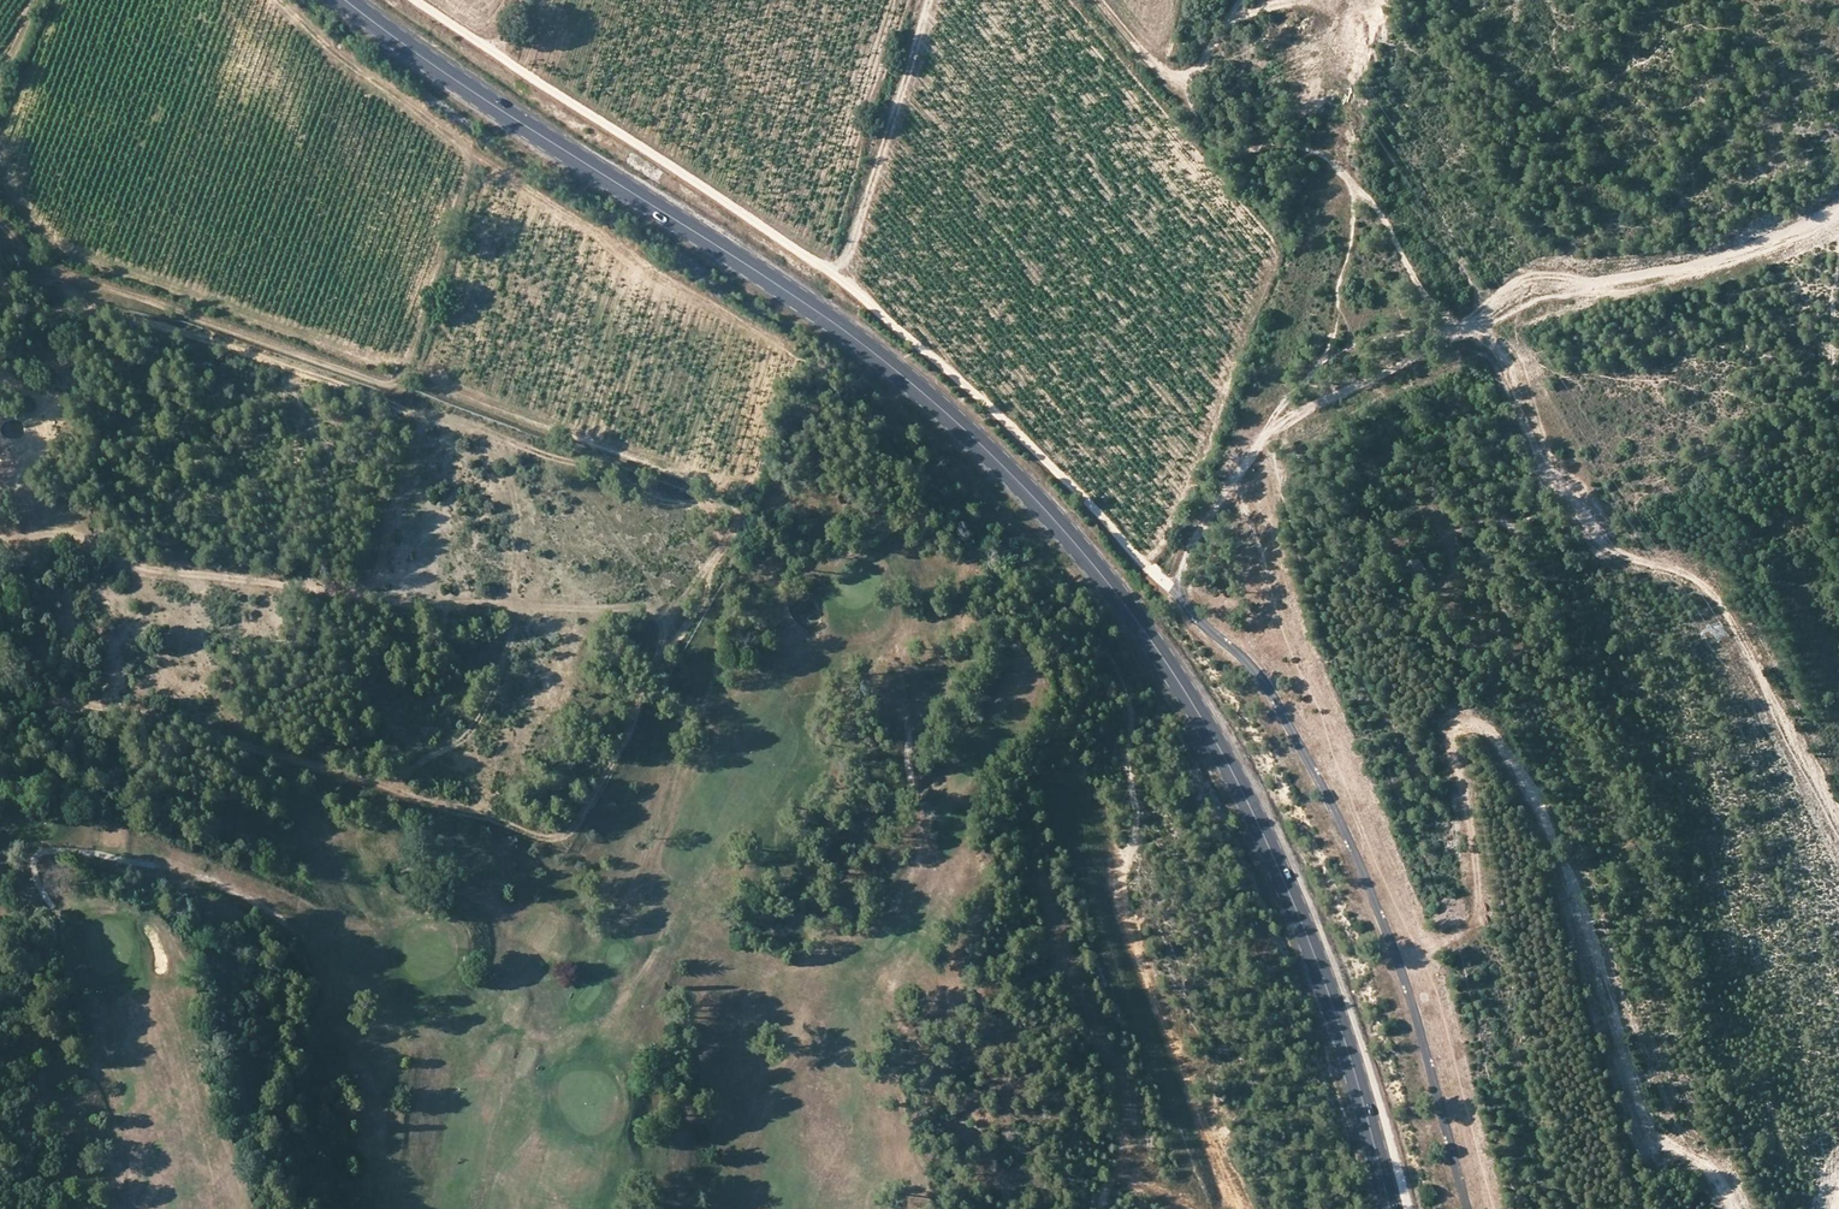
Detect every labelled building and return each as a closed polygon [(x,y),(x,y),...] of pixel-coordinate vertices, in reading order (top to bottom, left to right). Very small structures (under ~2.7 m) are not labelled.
[(1426,569),(1419,558),(1410,563),(1412,566),(1415,570),(1418,575),(1426,569)] [(1434,582),(1426,569),(1418,575),(1426,587),(1434,582)]
